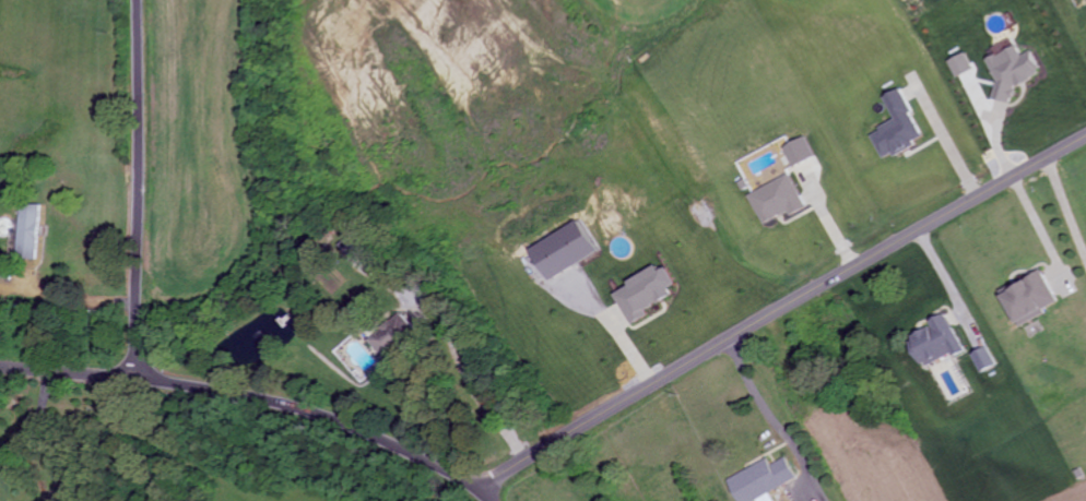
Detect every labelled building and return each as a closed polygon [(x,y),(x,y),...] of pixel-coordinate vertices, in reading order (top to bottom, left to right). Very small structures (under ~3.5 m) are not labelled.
[(981,64),(1004,105),(1016,99),(1011,90),(1040,75),(1028,52),(1020,57),(1014,46),(981,64)] [(971,71),(964,54),(947,62),(955,79),(971,71)] [(923,137),(898,90),(883,98),(895,122),(870,135),(884,162),(915,146),(913,143),(923,137)] [(783,149),(793,169),(815,157),(805,138),(783,149)] [(765,226),(789,214),(791,218),(808,210),(791,176),(751,196),(765,226)] [(37,206),(16,206),(15,261),(36,261),(37,206)] [(596,256),(580,224),(529,250),(544,281),(596,256)] [(666,269),(659,273),(656,269),(611,293),(629,327),(647,317),(643,310),(678,291),(666,269)] [(1059,307),(1043,274),(1000,295),(1017,328),(1059,307)] [(386,361),(418,333),(401,315),(369,343),(386,361)] [(908,339),(923,371),(964,351),(946,315),(929,323),(931,328),(908,339)] [(980,374),(996,367),(988,348),(972,355),(980,374)] [(737,500),(773,500),(769,494),(796,480),(786,459),(770,467),(767,461),(727,481),(737,500)]
